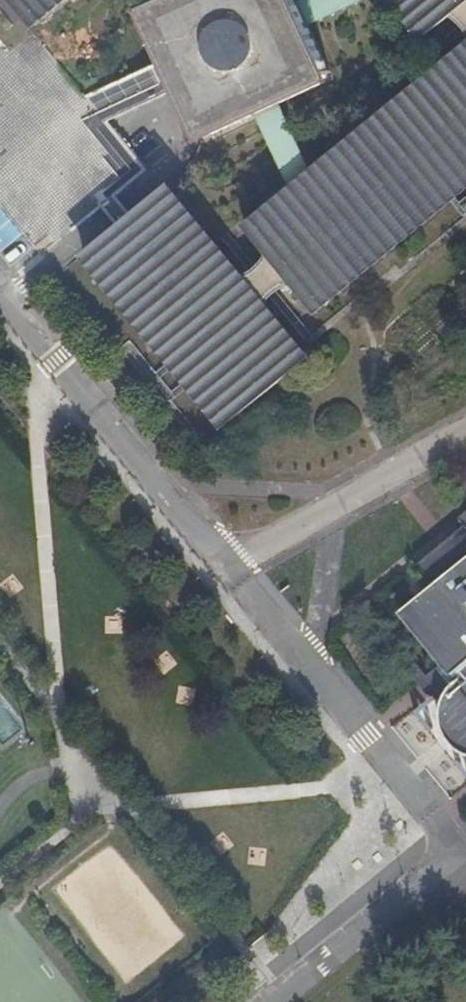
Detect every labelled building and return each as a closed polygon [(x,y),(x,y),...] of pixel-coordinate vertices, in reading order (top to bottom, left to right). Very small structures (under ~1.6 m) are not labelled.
[(11,5),(22,15),(30,22),(57,0),(6,0),(11,5)] [(150,1),(145,13),(196,127),(209,133),(255,112),(290,183),(299,186),(247,228),(258,246),(265,256),(263,259),(262,261),(259,265),(256,268),(253,270),(249,274),(242,277),(236,280),(161,189),(149,196),(131,209),(125,215),(114,224),(107,230),(96,241),(85,252),(230,429),(241,422),(251,414),(259,407),(280,390),(290,380),(298,373),(306,365),(264,313),(266,309),(269,304),(272,300),(275,297),(277,295),(280,293),(282,291),(286,290),(288,289),(290,288),(292,291),(314,313),(446,202),(456,215),(465,206),(465,49),(310,176),(311,168),(281,106),(279,101),(323,81),(328,72),(329,70),(308,24),(354,0),(153,0),(150,1)] [(421,29),(431,25),(442,19),(449,14),(459,22),(465,30),(465,0),(398,0),(421,29)] [(415,573),(430,591),(400,615),(443,668),(425,682),(417,675),(409,681),(426,703),(437,710),(438,720),(439,734),(445,747),(452,755),(462,760),(465,762),(465,520),(458,527),(463,533),(442,550),(415,573)]
